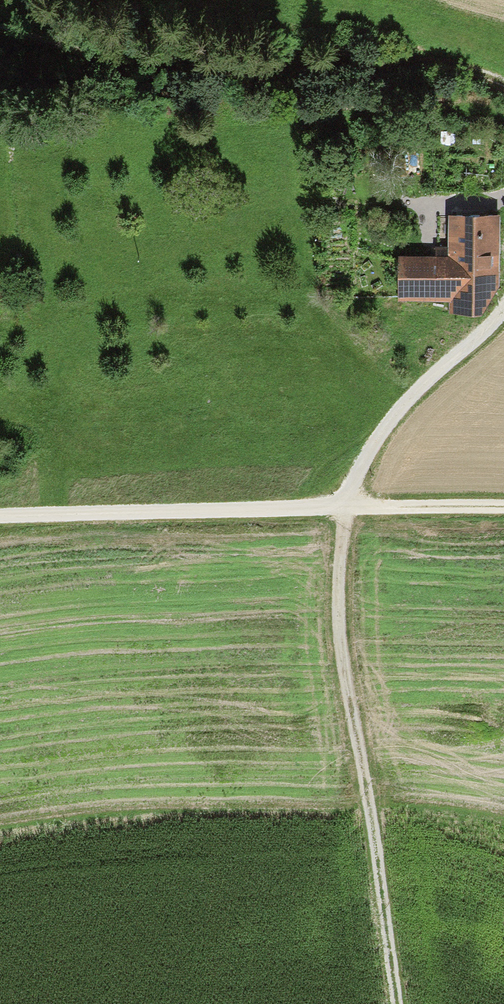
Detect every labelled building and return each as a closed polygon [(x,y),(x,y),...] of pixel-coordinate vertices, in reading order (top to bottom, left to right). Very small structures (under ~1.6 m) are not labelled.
[(497,291),(496,212),(444,213),(445,250),(395,251),(397,304),(446,303),(446,314),(480,313),(490,291),(497,291)]
